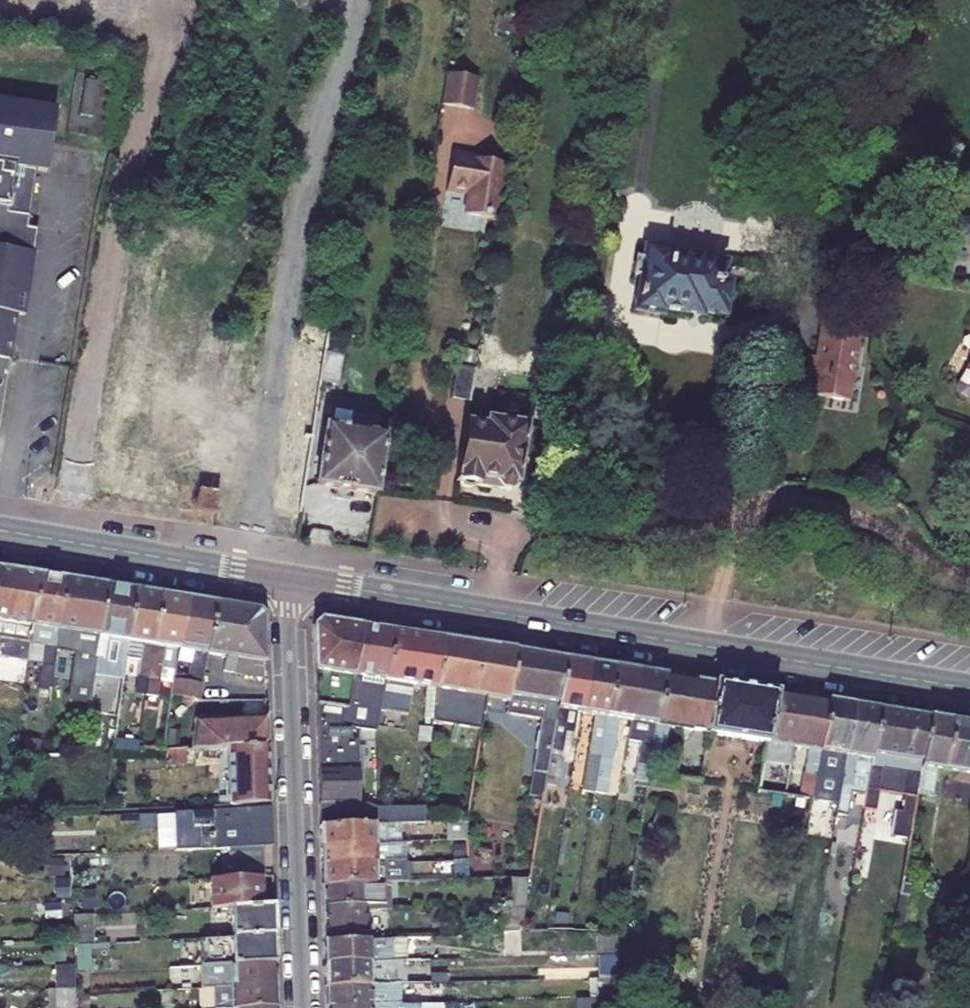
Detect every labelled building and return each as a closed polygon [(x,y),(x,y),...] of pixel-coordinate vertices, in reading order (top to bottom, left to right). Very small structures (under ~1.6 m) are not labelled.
[(440,105),(472,110),(477,78),(445,73),(440,105)] [(10,362),(17,316),(24,317),(37,229),(27,228),(36,171),(46,172),(55,109),(0,101),(0,360),(10,362)] [(445,192),(468,195),(465,215),(496,221),(506,165),(489,162),(477,160),(477,156),(452,152),(445,192)] [(960,218),(958,234),(969,235),(969,219),(960,218)] [(644,259),(638,258),(635,276),(642,277),(637,310),(663,315),(663,312),(701,318),(702,312),(723,316),(728,286),(721,285),(724,265),(670,257),(671,254),(646,249),(644,259)] [(812,266),(805,297),(833,302),(839,272),(812,266)] [(853,386),(861,331),(822,324),(819,340),(845,344),(853,386)] [(326,353),(342,357),(345,342),(328,339),(326,353)] [(845,344),(819,340),(816,357),(810,357),(804,394),(851,401),(853,386),(845,344)] [(458,368),(455,367),(450,399),(468,402),(475,353),(461,350),(458,368)] [(321,383),(338,386),(342,357),(326,353),(321,383)] [(10,362),(0,360),(0,423),(10,362)] [(957,384),(959,395),(967,399),(969,397),(969,362),(957,384)] [(487,413),(486,418),(514,423),(516,409),(489,404),(487,413)] [(514,423),(486,418),(487,413),(466,410),(454,481),(459,482),(461,486),(464,487),(467,488),(470,487),(473,485),(480,485),(481,479),(498,481),(499,485),(502,490),(509,491),(514,486),(514,484),(516,484),(526,425),(514,423)] [(349,413),(333,411),(330,427),(324,426),(315,485),(375,495),(384,435),(347,430),(349,413)] [(313,433),(287,428),(273,514),(300,512),(313,433)] [(499,485),(498,481),(481,479),(480,485),(502,490),(499,485)] [(199,489),(195,511),(215,513),(218,492),(199,489)] [(215,526),(233,528),(234,516),(217,513),(215,526)] [(29,660),(39,574),(0,568),(0,638),(1,638),(0,648),(0,656),(29,660)] [(50,690),(56,650),(65,578),(39,574),(29,660),(43,662),(40,688),(50,690)] [(70,694),(90,697),(106,585),(65,578),(56,650),(76,652),(70,694)] [(122,683),(125,656),(135,589),(106,585),(90,697),(89,702),(88,712),(101,714),(106,682),(122,683)] [(135,693),(146,694),(161,594),(135,589),(125,656),(141,658),(135,693)] [(177,661),(179,648),(187,598),(161,594),(146,694),(158,696),(160,684),(163,667),(176,668),(177,661)] [(201,682),(205,660),(215,602),(187,598),(179,648),(193,650),(191,663),(189,674),(176,672),(175,678),(201,682)] [(267,678),(264,615),(260,609),(215,602),(205,660),(213,662),(214,653),(225,656),(223,671),(267,678)] [(316,685),(352,690),(361,625),(321,618),(313,624),(316,685)] [(383,679),(391,630),(361,625),(352,690),(350,708),(316,703),(320,803),(361,802),(358,739),(351,739),(351,726),(375,730),(378,709),(383,679)] [(411,683),(434,686),(442,637),(391,630),(383,679),(411,683)] [(485,696),(489,696),(497,646),(442,637),(434,686),(433,687),(434,687),(432,719),(481,728),(485,696)] [(531,772),(546,773),(566,657),(497,646),(489,696),(507,699),(508,695),(544,700),(531,772)] [(177,661),(191,663),(193,650),(179,648),(177,661)] [(577,711),(582,713),(591,661),(566,657),(546,773),(545,783),(558,785),(563,757),(560,756),(565,732),(573,733),(577,711)] [(582,791),(594,792),(614,665),(591,661),(582,713),(594,714),(582,791)] [(617,717),(632,720),(640,669),(614,665),(594,792),(606,793),(617,717)] [(175,678),(176,672),(176,668),(163,667),(160,684),(173,686),(175,678)] [(650,760),(652,748),(663,673),(640,669),(632,720),(643,721),(633,779),(635,779),(646,782),(648,772),(650,760)] [(668,725),(681,727),(689,677),(663,673),(652,748),(663,750),(668,725)] [(689,729),(766,741),(775,691),(689,677),(681,727),(681,732),(689,734),(689,729)] [(172,696),(198,700),(201,682),(175,678),(173,686),(172,696)] [(378,709),(406,713),(411,683),(383,679),(378,709)] [(350,708),(352,690),(316,685),(316,703),(350,708)] [(775,768),(779,743),(793,745),(800,694),(775,691),(766,741),(758,790),(785,794),(787,782),(766,778),(768,767),(775,768)] [(69,700),(89,702),(90,697),(70,694),(69,700)] [(799,796),(811,798),(815,771),(826,699),(800,694),(793,745),(807,747),(799,796)] [(834,816),(835,817),(836,814),(853,703),(826,699),(815,771),(828,773),(821,815),(823,815),(834,816)] [(847,815),(851,792),(864,794),(878,707),(853,703),(836,814),(847,815)] [(875,807),(879,782),(917,788),(929,716),(878,707),(864,794),(863,805),(875,807)] [(191,748),(233,746),(269,745),(269,716),(195,720),(191,748)] [(929,716),(917,788),(916,794),(933,797),(936,769),(959,773),(964,778),(969,780),(969,722),(929,716)] [(563,757),(569,758),(573,733),(565,732),(560,756),(563,757)] [(233,746),(235,803),(271,802),(269,745),(233,746)] [(648,772),(664,774),(665,763),(650,760),(648,772)] [(424,805),(376,806),(377,822),(401,822),(425,821),(424,805)] [(264,846),(273,846),(271,807),(185,811),(187,850),(234,848),(264,846)] [(896,807),(893,833),(910,835),(913,809),(896,807)] [(185,811),(168,812),(169,850),(187,850),(185,811)] [(821,827),(833,828),(834,816),(823,815),(821,827)] [(468,821),(445,822),(446,841),(468,841),(468,821)] [(402,843),(401,822),(377,822),(321,825),(322,846),(402,843)] [(817,852),(829,853),(833,828),(821,827),(817,852)] [(406,860),(405,843),(402,843),(322,846),(322,864),(406,860)] [(264,847),(234,848),(235,878),(239,878),(262,877),(265,877),(264,847)] [(854,861),(864,863),(866,850),(856,849),(854,861)] [(61,855),(62,874),(70,873),(69,854),(61,855)] [(445,859),(446,881),(469,880),(469,858),(445,859)] [(386,872),(407,871),(406,860),(322,864),(323,885),(386,883),(386,872)] [(407,882),(407,871),(386,872),(386,883),(391,883),(407,882)] [(239,878),(212,879),(213,908),(232,907),(275,905),(274,884),(262,885),(262,877),(239,878)] [(265,877),(262,877),(262,885),(274,884),(274,877),(265,877)] [(510,908),(525,907),(529,878),(512,879),(510,908)] [(58,882),(58,894),(68,894),(68,882),(58,882)] [(392,909),(391,883),(386,883),(323,885),(324,905),(368,903),(383,903),(383,909),(392,909)] [(370,940),(368,910),(368,903),(324,905),(325,943),(370,940)] [(232,907),(233,936),(276,933),(275,905),(232,907)] [(503,933),(514,933),(522,932),(525,907),(510,908),(504,908),(503,933)] [(75,943),(92,943),(91,917),(74,917),(75,943)] [(276,933),(233,936),(234,964),(277,962),(276,933)] [(515,943),(514,933),(503,933),(502,933),(503,944),(515,943)] [(200,938),(201,965),(234,964),(233,936),(200,938)] [(394,957),(392,939),(370,940),(325,943),(326,965),(384,962),(384,957),(394,957)] [(78,967),(89,967),(88,949),(77,949),(78,967)] [(592,955),(592,954),(584,954),(584,980),(598,979),(615,979),(614,954),(592,955)] [(394,957),(384,957),(384,962),(326,965),(327,987),(401,985),(409,985),(409,972),(405,972),(404,962),(394,962),(394,957)] [(201,965),(202,987),(215,987),(277,984),(277,962),(234,964),(201,965)] [(59,965),(59,975),(74,974),(74,965),(59,965)] [(76,971),(77,983),(91,983),(90,970),(76,971)] [(432,984),(445,983),(444,974),(432,975),(432,984)] [(432,992),(445,991),(445,983),(432,984),(432,992)] [(215,987),(215,1007),(220,1007),(278,1006),(277,984),(215,987)] [(328,1007),(401,1005),(401,985),(327,987),(328,1007)] [(76,992),(76,987),(63,988),(64,1007),(76,1007),(76,992)] [(49,1007),(64,1007),(63,988),(49,988),(49,1007)]
